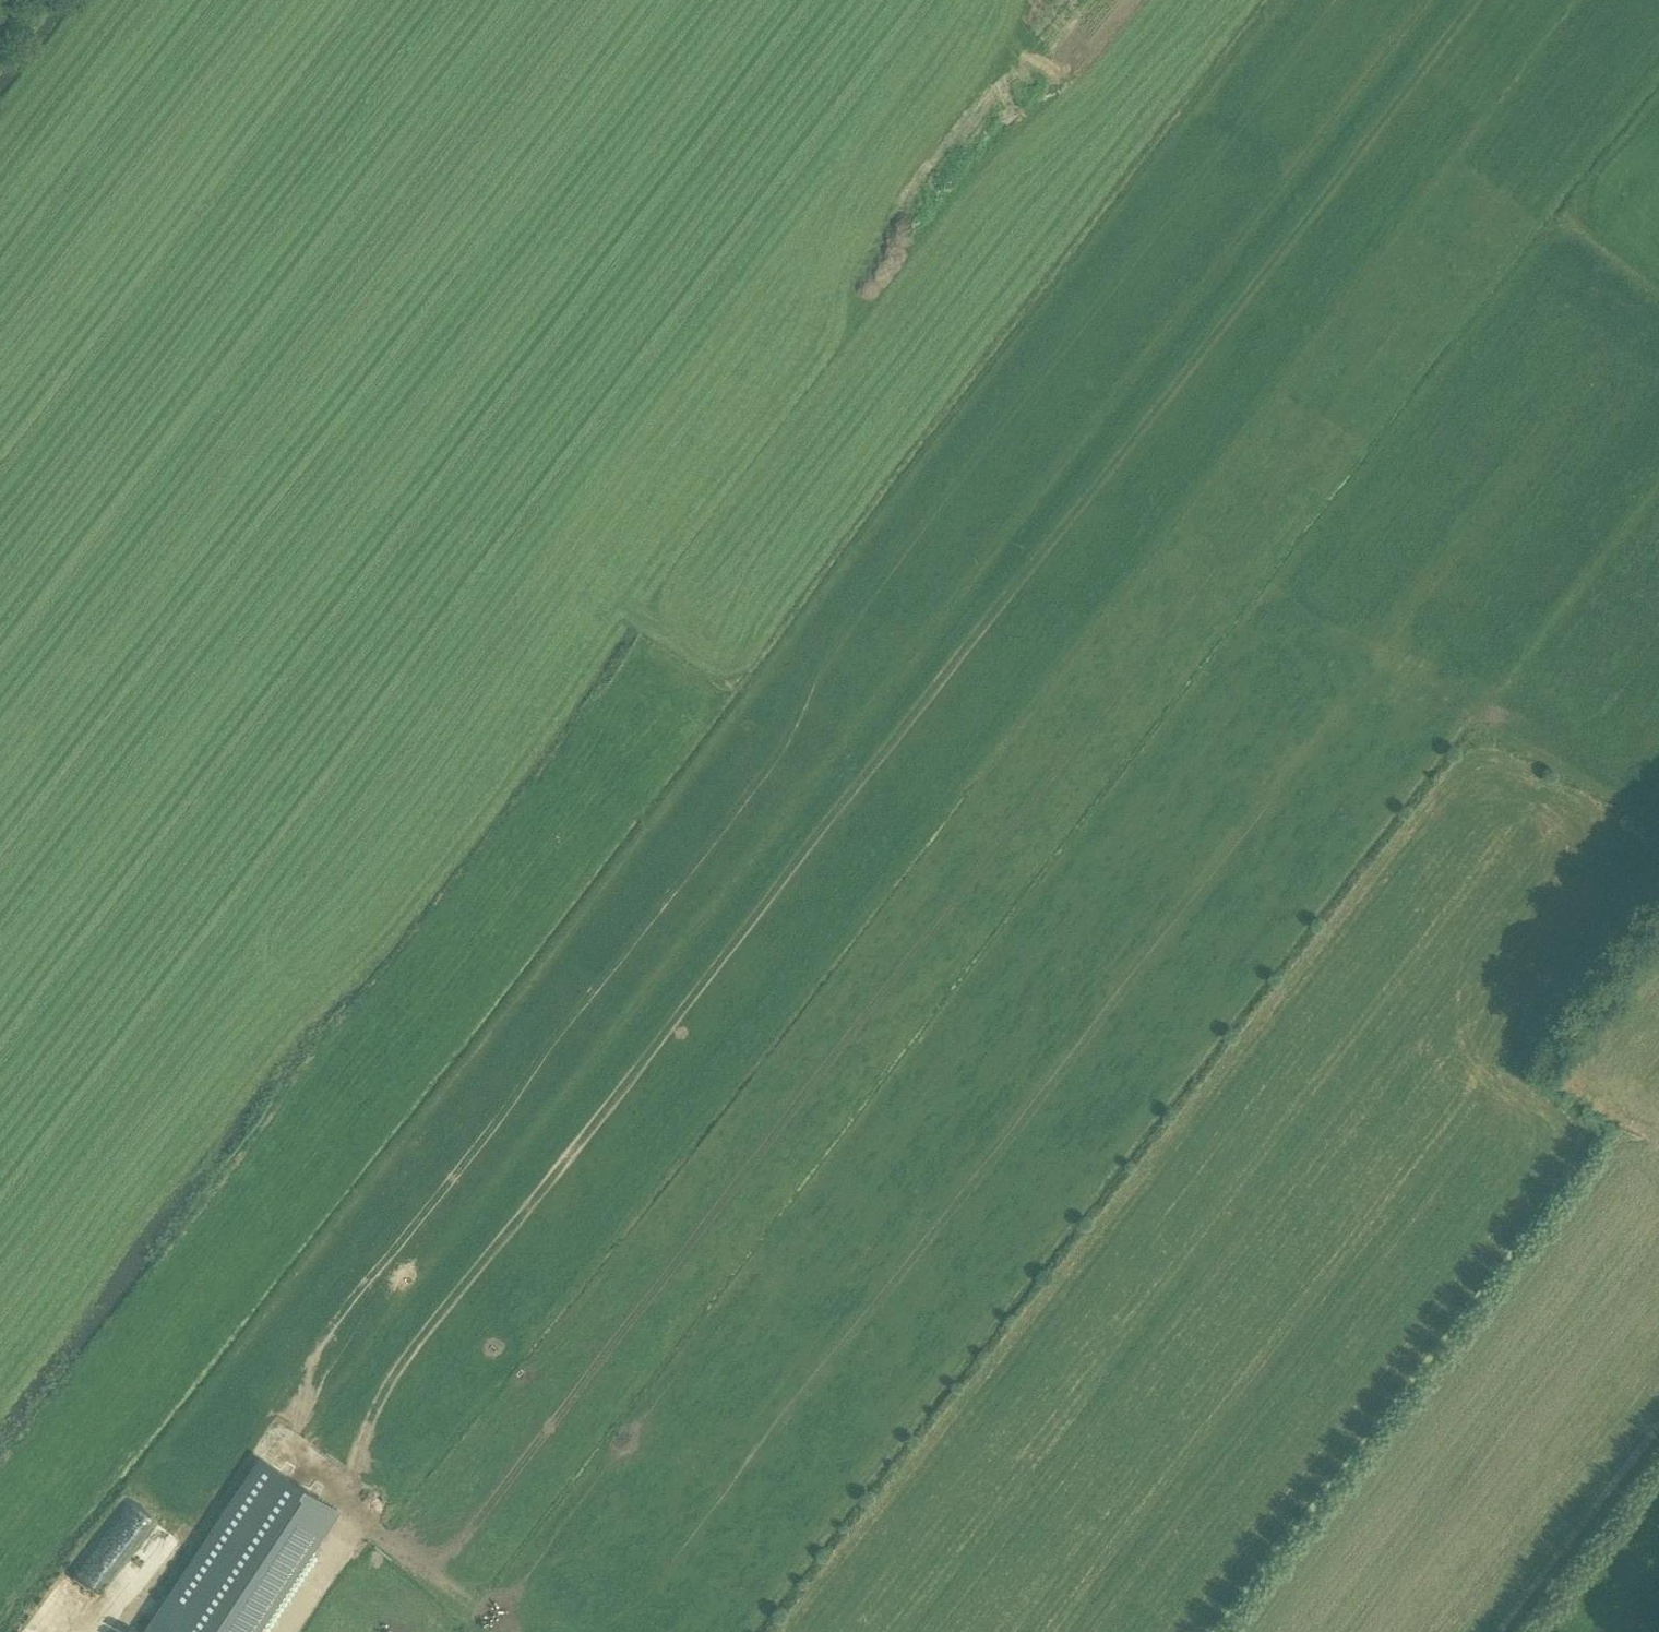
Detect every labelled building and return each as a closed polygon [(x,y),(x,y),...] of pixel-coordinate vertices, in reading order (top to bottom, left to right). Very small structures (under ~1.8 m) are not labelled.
[(148,1631),(255,1631),(337,1508),(263,1459),(148,1631)] [(130,1506),(121,1518),(124,1520),(115,1531),(131,1544),(149,1521),(130,1506)]
